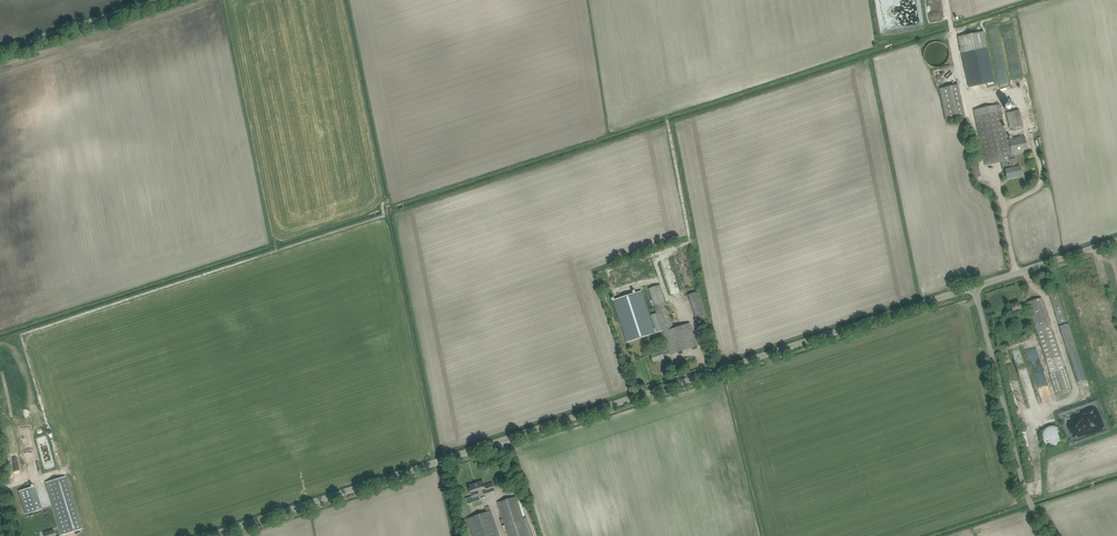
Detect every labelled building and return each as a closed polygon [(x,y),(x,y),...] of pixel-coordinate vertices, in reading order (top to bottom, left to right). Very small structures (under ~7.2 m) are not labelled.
[(958,36),(968,87),(995,81),(984,31),(958,36)] [(924,53),(924,54),(924,55),(924,56),(924,58),(924,59),(925,60),(925,61),(926,61),(927,62),(927,63),(928,64),(929,65),(930,65),(931,66),(932,66),(933,66),(934,67),(935,67),(936,67),(937,67),(938,67),(939,67),(940,66),(942,66),(943,65),(944,64),(945,63),(946,63),(947,62),(947,61),(948,60),(948,59),(949,58),(949,57),(949,56),(949,55),(949,54),(949,52),(949,51),(948,50),(948,49),(948,48),(947,47),(946,46),(945,45),(944,44),(943,43),(942,43),(941,42),(940,42),(939,42),(938,42),(937,42),(936,42),(934,42),(933,42),(932,42),(931,43),(930,43),(929,44),(928,44),(928,45),(927,46),(926,47),(925,48),(925,49),(924,50),(924,51),(924,52),(924,53)] [(966,117),(959,84),(939,88),(946,121),(966,117)] [(1006,170),(1006,173),(1007,179),(1022,176),(1021,170),(1020,166),(1017,167),(1015,154),(1028,151),(1025,135),(1009,139),(1007,140),(1001,111),(1000,104),(974,109),(975,116),(985,165),(1005,161),(1007,169),(1006,170)] [(1023,126),(1020,110),(1006,113),(1010,129),(1023,126)] [(971,163),(974,176),(981,174),(978,161),(971,163)] [(690,323),(674,328),(660,284),(649,288),(657,312),(651,315),(655,328),(654,328),(641,290),(613,300),(627,342),(663,330),(668,347),(661,349),(662,351),(651,354),(653,362),(664,359),(663,356),(670,354),(670,355),(697,346),(690,323)] [(689,295),(697,321),(709,317),(700,291),(689,295)] [(1049,295),(1051,300),(1059,324),(1066,322),(1057,292),(1049,295)] [(1029,307),(1050,374),(1049,374),(1056,393),(1072,388),(1066,369),(1065,369),(1043,303),(1041,297),(1027,302),(1029,307)] [(1019,302),(1011,305),(1013,312),(1021,309),(1029,307),(1027,302),(1026,300),(1019,302)] [(1087,379),(1068,323),(1059,326),(1077,382),(1087,379)] [(1042,435),(1042,436),(1042,437),(1043,438),(1043,439),(1043,440),(1044,441),(1045,442),(1045,443),(1046,443),(1047,444),(1048,445),(1049,445),(1050,445),(1051,445),(1052,446),(1053,446),(1054,445),(1055,445),(1056,445),(1057,445),(1057,444),(1058,444),(1059,443),(1060,442),(1061,441),(1061,440),(1062,439),(1062,438),(1062,437),(1062,436),(1062,435),(1062,434),(1062,433),(1062,432),(1061,431),(1061,430),(1060,430),(1060,429),(1059,428),(1058,427),(1057,427),(1056,426),(1055,426),(1054,426),(1053,426),(1052,426),(1051,426),(1050,426),(1049,426),(1048,427),(1047,427),(1046,428),(1045,429),(1044,430),(1044,431),(1043,431),(1043,432),(1043,433),(1042,434),(1042,435)] [(65,476),(51,481),(46,483),(62,535),(82,529),(80,523),(65,476)] [(472,497),(466,499),(468,504),(475,502),(480,500),(478,494),(486,491),(487,493),(495,491),(495,488),(493,483),(484,486),(483,481),(469,486),(470,491),(472,496),(472,497)] [(42,509),(35,486),(19,491),(26,514),(42,509)] [(526,518),(524,518),(516,496),(497,502),(503,519),(500,519),(502,523),(504,523),(508,535),(532,535),(526,518)] [(491,510),(467,518),(473,535),(500,535),(491,510)]
